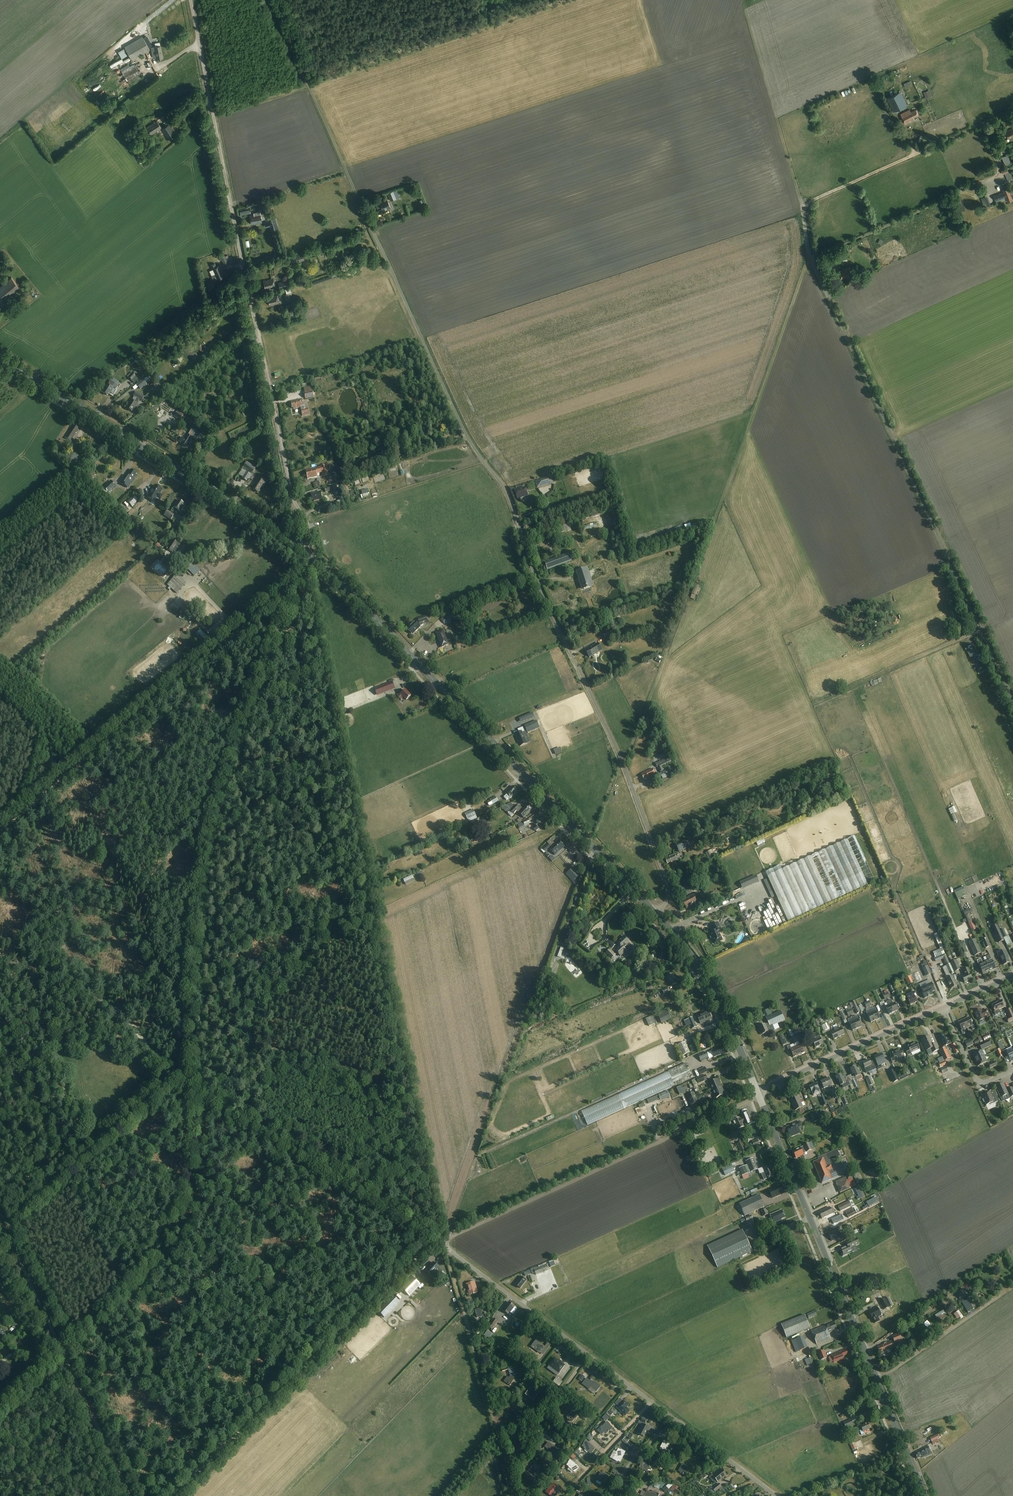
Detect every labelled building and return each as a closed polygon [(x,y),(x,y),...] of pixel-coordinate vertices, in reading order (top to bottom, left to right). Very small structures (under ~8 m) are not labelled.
[(145,41),(143,36),(124,46),(132,59),(153,48),(148,40),(145,41)] [(163,58),(161,45),(154,46),(157,59),(163,58)] [(142,77),(134,64),(122,72),(130,84),(142,77)] [(904,83),(908,92),(910,91),(908,85),(912,83),(911,80),(904,83)] [(81,85),(78,87),(84,94),(86,91),(81,85)] [(886,98),(893,112),(907,105),(907,104),(902,93),(900,91),(886,98)] [(90,106),(98,117),(101,115),(93,104),(90,106)] [(900,114),(905,123),(915,119),(914,117),(919,115),(916,109),(911,111),(910,109),(900,114)] [(162,128),(157,121),(146,128),(151,135),(162,128)] [(176,134),(169,124),(162,128),(169,138),(176,134)] [(1009,139),(1012,137),(1012,130),(1012,129),(1001,134),(1003,139),(1008,137),(1009,139)] [(996,202),(1003,200),(1006,198),(1008,202),(1012,199),(1012,191),(1010,193),(1008,188),(1003,190),(1004,192),(1000,194),(994,195),(996,202)] [(391,201),(397,199),(394,191),(388,193),(391,201)] [(387,199),(376,204),(380,212),(384,210),(384,211),(391,208),(387,199)] [(262,222),(261,214),(250,216),(252,223),(257,222),(257,223),(262,222)] [(274,214),(267,216),(271,231),(278,229),(274,214)] [(293,264),(305,260),(302,252),(290,256),(293,264)] [(230,261),(227,255),(219,258),(220,261),(222,260),(223,263),(230,261)] [(834,255),(825,259),(828,264),(837,260),(834,255)] [(216,267),(215,263),(211,265),(210,265),(212,269),(213,269),(215,274),(212,275),(214,280),(217,278),(224,275),(222,271),(219,265),(216,267)] [(838,274),(841,280),(852,276),(851,274),(852,274),(850,268),(838,274)] [(11,277),(0,286),(0,295),(4,301),(20,288),(11,277)] [(275,286),(273,278),(264,281),(266,289),(275,286)] [(290,286),(288,280),(278,283),(280,288),(290,286)] [(279,303),(277,295),(268,297),(269,305),(279,303)] [(147,383),(144,379),(137,385),(140,389),(147,383)] [(102,392),(107,395),(108,393),(109,394),(113,387),(115,383),(109,380),(102,392)] [(144,396),(136,391),(134,395),(134,396),(132,399),(126,407),(132,411),(132,410),(133,411),(138,403),(140,400),(141,401),(144,396)] [(302,406),(300,399),(290,401),(291,407),(293,407),(293,409),(301,407),(302,415),(309,414),(307,408),(305,408),(304,405),(302,406)] [(183,416),(177,411),(174,416),(180,420),(183,416)] [(78,427),(73,424),(65,437),(71,441),(78,429),(77,429),(78,427)] [(181,443),(185,446),(186,445),(187,446),(193,437),(192,437),(195,433),(199,436),(201,432),(192,426),(190,429),(190,430),(188,434),(187,433),(184,438),(182,436),(179,441),(181,443)] [(72,450),(64,458),(72,466),(80,457),(72,450)] [(250,464),(247,462),(243,467),(248,471),(249,470),(252,472),(254,469),(249,465),(250,464)] [(316,474),(321,472),(322,476),(327,475),(325,465),(319,467),(320,467),(318,468),(318,467),(315,468),(306,470),(307,478),(317,476),(316,474)] [(137,473),(130,469),(121,483),(128,488),(131,484),(135,477),(137,475),(136,474),(137,473)] [(251,475),(246,471),(242,478),(246,481),(248,477),(249,478),(251,475)] [(553,483),(551,477),(535,481),(537,488),(553,483)] [(264,483),(257,478),(253,484),(254,485),(252,489),(258,492),(262,485),(263,485),(264,483)] [(116,486),(111,480),(103,487),(108,492),(116,486)] [(162,490),(155,485),(147,497),(154,502),(157,498),(160,500),(162,496),(159,494),(162,490)] [(527,495),(525,487),(514,490),(517,498),(527,495)] [(321,499),(319,492),(311,493),(312,499),(314,499),(314,500),(321,499)] [(135,498),(129,504),(132,508),(138,503),(135,498)] [(183,503),(178,499),(173,507),(180,511),(183,505),(182,504),(183,503)] [(174,515),(167,510),(164,515),(171,520),(174,515)] [(145,525),(141,522),(135,528),(139,531),(145,525)] [(188,549),(172,539),(166,548),(175,553),(174,555),(181,560),(186,554),(185,554),(188,549)] [(548,570),(572,561),(569,553),(545,562),(548,570)] [(156,562),(150,570),(165,582),(168,578),(165,577),(169,572),(156,562)] [(198,568),(192,562),(185,568),(191,574),(198,568)] [(578,572),(583,588),(591,585),(589,580),(591,579),(589,574),(587,575),(586,570),(578,572)] [(186,583),(176,574),(167,584),(176,593),(186,583)] [(453,618),(449,613),(441,619),(444,624),(453,618)] [(427,621),(426,616),(418,618),(418,621),(417,623),(415,621),(407,628),(412,633),(415,630),(416,631),(420,627),(420,626),(421,626),(422,625),(423,625),(423,624),(424,623),(424,622),(423,622),(427,621)] [(622,622),(619,616),(613,618),(616,624),(622,622)] [(615,636),(611,629),(603,633),(606,639),(608,638),(609,640),(615,636)] [(448,644),(443,631),(436,633),(442,647),(448,644)] [(602,650),(597,643),(589,647),(589,646),(585,649),(589,657),(602,650)] [(395,687),(392,681),(375,689),(377,694),(395,687)] [(411,695),(405,690),(402,693),(400,692),(397,695),(402,699),(404,696),(407,699),(411,695)] [(536,720),(524,725),(527,733),(540,728),(536,720)] [(524,731),(522,727),(517,729),(518,732),(515,734),(520,746),(527,743),(522,732),(524,731)] [(671,761),(669,757),(655,763),(657,767),(671,761)] [(656,775),(652,768),(641,774),(644,779),(646,778),(646,779),(656,775)] [(669,776),(666,770),(660,773),(663,779),(669,776)] [(516,790),(512,785),(504,792),(506,795),(504,797),(506,800),(508,798),(509,798),(516,792),(515,791),(516,790)] [(498,801),(496,797),(490,800),(487,802),(489,806),(492,804),(498,801)] [(532,806),(528,802),(521,810),(519,808),(516,804),(510,811),(514,814),(517,811),(524,817),(532,809),(531,808),(532,806)] [(476,815),(473,810),(465,814),(468,819),(476,815)] [(948,812),(951,818),(956,815),(954,810),(948,812)] [(546,821),(542,816),(540,818),(540,817),(534,822),(536,825),(533,828),(536,831),(546,821)] [(523,827),(522,825),(517,827),(520,836),(533,830),(530,824),(523,827)] [(679,843),(680,846),(677,847),(679,852),(689,847),(687,843),(690,841),(689,838),(679,843)] [(564,846),(558,840),(550,846),(547,843),(540,849),(543,853),(549,848),(555,854),(564,846)] [(780,870),(767,874),(785,924),(821,911),(821,909),(819,901),(814,903),(816,903),(816,905),(812,905),(809,896),(814,894),(815,889),(858,893),(857,891),(855,892),(855,887),(854,882),(854,879),(856,879),(858,886),(860,885),(865,885),(860,872),(866,870),(856,841),(804,859),(803,870),(802,865),(796,867),(796,871),(780,870)] [(675,854),(665,858),(667,863),(671,862),(672,863),(677,860),(675,854)] [(579,876),(572,868),(566,874),(572,882),(579,876)] [(967,896),(964,889),(955,893),(958,899),(967,896)] [(719,901),(715,892),(708,895),(712,904),(719,901)] [(701,900),(697,893),(682,901),(686,908),(698,902),(699,906),(699,905),(701,908),(708,905),(707,902),(710,900),(708,897),(701,900)] [(969,918),(966,919),(971,934),(976,933),(973,924),(971,924),(969,918)] [(722,932),(718,922),(711,925),(713,930),(709,931),(715,944),(722,940),(719,933),(722,932)] [(1009,935),(1005,928),(1000,930),(1003,937),(1009,935)] [(1004,940),(1000,930),(994,932),(999,943),(1004,940)] [(625,938),(623,936),(616,943),(620,947),(616,951),(621,956),(626,951),(624,948),(626,946),(629,949),(630,949),(631,949),(632,949),(633,948),(633,947),(633,946),(632,945),(630,943),(628,941),(628,940),(628,939),(627,938),(626,938),(625,938)] [(616,945),(610,939),(607,942),(612,948),(616,945)] [(981,952),(975,939),(968,942),(974,955),(981,952)] [(945,954),(943,948),(933,952),(935,957),(934,958),(935,962),(943,959),(946,966),(943,968),(944,971),(946,975),(947,975),(948,976),(954,973),(952,968),(946,953),(945,954)] [(615,955),(610,949),(606,953),(611,959),(615,955)] [(1000,957),(1003,965),(1009,962),(1006,955),(1007,954),(1005,951),(1001,953),(1002,956),(1000,957)] [(987,961),(985,962),(989,972),(996,969),(992,959),(991,960),(989,955),(985,957),(987,961)] [(961,963),(959,958),(951,962),(955,971),(960,969),(958,964),(961,963)] [(983,974),(989,972),(985,962),(983,963),(981,959),(976,961),(983,974)] [(928,966),(922,968),(926,976),(932,974),(928,966)] [(970,973),(968,968),(963,970),(965,976),(962,977),(964,983),(972,979),(969,974),(970,973)] [(678,982),(673,973),(666,977),(671,986),(678,982)] [(957,986),(952,976),(946,979),(951,989),(957,986)] [(934,990),(931,983),(920,987),(922,992),(921,992),(924,998),(933,995),(931,992),(934,990)] [(916,996),(914,992),(906,996),(910,1005),(917,1002),(915,996),(916,996)] [(890,1000),(888,1001),(893,1012),(898,1010),(895,1003),(892,1004),(890,1000)] [(1005,1007),(1002,1000),(997,1002),(998,1003),(992,1005),(995,1011),(994,1011),(995,1014),(996,1015),(1000,1013),(1000,1012),(999,1009),(1005,1007)] [(860,1012),(855,1001),(852,1002),(857,1014),(860,1012)] [(870,1010),(875,1021),(880,1018),(875,1008),(870,1010)] [(974,1013),(978,1022),(985,1019),(984,1018),(990,1016),(987,1009),(982,1012),(981,1010),(974,1013)] [(866,1012),(871,1023),(875,1021),(870,1010),(866,1012)] [(709,1012),(708,1011),(697,1015),(700,1024),(712,1019),(711,1017),(709,1012)] [(770,1026),(772,1025),(784,1020),(780,1011),(766,1017),(768,1023),(770,1026)] [(852,1018),(857,1029),(862,1027),(857,1016),(852,1018)] [(697,1027),(693,1017),(688,1019),(692,1029),(697,1027)] [(963,1020),(967,1028),(971,1026),(972,1030),(975,1029),(973,1025),(972,1025),(969,1017),(963,1020)] [(848,1020),(853,1031),(857,1029),(852,1018),(848,1020)] [(821,1027),(818,1019),(813,1021),(817,1029),(821,1027)] [(963,1030),(967,1028),(963,1020),(958,1022),(961,1030),(961,1031),(962,1034),(965,1033),(963,1030)] [(770,1026),(768,1023),(765,1024),(759,1027),(760,1030),(759,1031),(761,1035),(762,1034),(768,1032),(771,1030),(772,1032),(775,1030),(772,1025),(770,1026)] [(801,1033),(798,1027),(791,1030),(793,1036),(801,1033)] [(838,1029),(837,1027),(834,1028),(835,1031),(831,1033),(834,1039),(844,1034),(842,1028),(838,1029)] [(828,1048),(821,1031),(819,1032),(826,1049),(828,1048)] [(944,1033),(937,1036),(939,1041),(941,1044),(940,1044),(942,1047),(951,1043),(948,1037),(946,1037),(944,1033)] [(823,1044),(819,1035),(811,1039),(815,1048),(823,1044)] [(933,1044),(929,1037),(921,1040),(926,1051),(931,1049),(932,1053),(939,1050),(936,1043),(933,1044)] [(799,1055),(805,1052),(801,1044),(802,1043),(801,1040),(798,1041),(799,1044),(795,1046),(799,1055)] [(991,1045),(989,1040),(979,1044),(981,1049),(991,1045)] [(690,1052),(685,1042),(676,1046),(681,1057),(690,1052)] [(919,1049),(916,1042),(908,1046),(909,1049),(905,1050),(908,1056),(911,1055),(910,1053),(919,1049)] [(727,1052),(724,1045),(711,1050),(711,1051),(707,1053),(706,1052),(698,1055),(700,1061),(708,1057),(709,1058),(714,1056),(714,1057),(722,1054),(722,1055),(727,1052)] [(799,1055),(795,1046),(791,1048),(790,1045),(787,1047),(788,1050),(790,1049),(793,1057),(799,1055)] [(944,1048),(940,1050),(945,1060),(950,1058),(949,1055),(948,1055),(948,1053),(947,1049),(945,1050),(944,1048)] [(904,1056),(901,1049),(892,1053),(893,1056),(890,1057),(893,1063),(896,1061),(895,1060),(904,1056)] [(975,1060),(984,1056),(982,1050),(973,1055),(975,1060)] [(1007,1052),(1006,1050),(1002,1051),(1005,1058),(1008,1056),(1011,1062),(1012,1061),(1012,1052),(1012,1050),(1007,1052)] [(885,1063),(881,1054),(874,1057),(878,1066),(877,1067),(878,1069),(881,1068),(880,1065),(885,1063)] [(690,1064),(698,1060),(696,1056),(688,1059),(690,1064)] [(984,1056),(975,1060),(978,1066),(987,1062),(984,1056)] [(870,1062),(869,1060),(862,1063),(864,1068),(866,1073),(876,1069),(872,1061),(870,1062)] [(691,1075),(686,1063),(582,1111),(588,1125),(674,1085),(673,1083),(691,1075)] [(853,1084),(855,1088),(858,1086),(856,1081),(862,1078),(859,1072),(858,1072),(855,1067),(850,1069),(852,1074),(849,1075),(853,1084)] [(898,1080),(894,1070),(889,1072),(894,1082),(898,1080)] [(908,1077),(906,1073),(898,1077),(900,1081),(908,1077)] [(842,1085),(843,1088),(853,1084),(849,1075),(843,1078),(843,1077),(842,1077),(841,1074),(835,1077),(837,1080),(838,1080),(840,1085),(842,1085)] [(708,1080),(706,1075),(696,1078),(698,1083),(708,1080)] [(832,1085),(829,1078),(821,1082),(824,1088),(832,1085)] [(722,1087),(718,1079),(709,1083),(711,1089),(708,1090),(709,1092),(722,1087)] [(1010,1098),(1003,1083),(996,1087),(1001,1098),(1002,1101),(1010,1098)] [(818,1089),(816,1084),(809,1087),(811,1092),(812,1096),(815,1095),(813,1091),(818,1089)] [(709,1092),(710,1094),(713,1093),(715,1098),(725,1094),(722,1087),(709,1092)] [(842,1102),(836,1087),(831,1089),(834,1097),(837,1096),(839,1103),(842,1102)] [(670,1095),(668,1091),(653,1097),(655,1103),(661,1101),(660,1099),(670,1095)] [(998,1102),(993,1091),(982,1096),(983,1099),(982,1099),(984,1103),(985,1102),(986,1105),(989,1104),(990,1105),(998,1102)] [(800,1098),(797,1092),(791,1095),(793,1098),(790,1100),(795,1110),(802,1107),(799,1099),(800,1098)] [(698,1102),(694,1093),(687,1095),(691,1105),(698,1102)] [(754,1123),(749,1111),(741,1115),(742,1117),(740,1118),(739,1118),(734,1120),(738,1129),(743,1126),(742,1124),(744,1123),(744,1124),(745,1123),(746,1126),(754,1123)] [(819,1120),(816,1112),(808,1116),(810,1121),(813,1121),(813,1122),(819,1120)] [(798,1122),(786,1127),(789,1135),(790,1134),(791,1136),(792,1136),(794,1135),(793,1133),(797,1131),(796,1128),(800,1126),(801,1125),(799,1122),(798,1122)] [(760,1145),(757,1139),(752,1141),(754,1147),(760,1145)] [(746,1152),(741,1142),(737,1144),(741,1154),(746,1152)] [(811,1150),(808,1143),(803,1145),(804,1146),(798,1149),(798,1150),(793,1152),(796,1158),(799,1156),(801,1159),(804,1158),(804,1157),(803,1153),(806,1152),(807,1152),(811,1150)] [(840,1156),(837,1150),(818,1158),(819,1160),(813,1163),(822,1183),(838,1177),(836,1172),(833,1173),(828,1161),(840,1156)] [(747,1165),(739,1168),(742,1176),(758,1169),(753,1158),(746,1161),(747,1165)] [(732,1164),(722,1169),(725,1176),(734,1171),(733,1169),(735,1168),(734,1165),(732,1166),(732,1164)] [(774,1176),(769,1164),(762,1167),(764,1172),(761,1173),(764,1180),(774,1176)] [(836,1182),(840,1193),(856,1186),(853,1178),(847,1181),(845,1178),(836,1182)] [(783,1193),(780,1186),(769,1191),(772,1198),(783,1193)] [(858,1190),(849,1195),(850,1199),(860,1194),(858,1190)] [(765,1207),(759,1194),(739,1204),(745,1216),(765,1207)] [(852,1206),(849,1201),(838,1206),(840,1211),(852,1206)] [(830,1209),(830,1207),(819,1213),(822,1219),(832,1214),(832,1212),(833,1211),(832,1208),(830,1209)] [(856,1214),(853,1208),(846,1212),(849,1218),(856,1214)] [(785,1218),(782,1210),(770,1215),(773,1223),(781,1220),(781,1219),(785,1218)] [(843,1219),(841,1215),(831,1219),(833,1224),(843,1219)] [(855,1234),(851,1225),(845,1228),(849,1237),(855,1234)] [(752,1252),(742,1229),(707,1245),(717,1268),(752,1252)] [(841,1237),(838,1229),(828,1233),(832,1241),(841,1237)] [(860,1244),(858,1238),(847,1243),(848,1246),(841,1249),(842,1251),(841,1252),(842,1256),(848,1254),(848,1253),(852,1251),(851,1248),(860,1244)] [(431,1276),(435,1272),(439,1275),(443,1271),(433,1262),(425,1270),(431,1276)] [(548,1270),(546,1265),(534,1269),(536,1275),(548,1270)] [(426,1277),(419,1270),(416,1274),(423,1280),(426,1277)] [(419,1284),(411,1276),(400,1287),(408,1295),(419,1284)] [(526,1280),(520,1276),(514,1284),(520,1288),(526,1280)] [(478,1293),(475,1281),(467,1283),(468,1285),(466,1285),(469,1295),(478,1293)] [(426,1288),(422,1292),(427,1297),(431,1293),(426,1288)] [(884,1298),(880,1300),(884,1309),(889,1307),(884,1298)] [(514,1305),(509,1302),(503,1310),(509,1314),(515,1306),(514,1305)] [(874,1309),(869,1312),(875,1323),(880,1321),(878,1317),(882,1315),(877,1306),(873,1308),(874,1309)] [(483,1316),(481,1308),(475,1310),(477,1318),(483,1316)] [(810,1328),(805,1314),(781,1324),(787,1338),(810,1328)] [(498,1321),(494,1318),(488,1327),(492,1330),(498,1321)] [(837,1329),(834,1321),(811,1331),(816,1344),(830,1339),(828,1333),(837,1329)] [(0,1330),(0,1334),(4,1341),(9,1338),(3,1328),(0,1330)] [(902,1340),(899,1333),(892,1336),(895,1343),(902,1340)] [(807,1347),(803,1336),(792,1340),(796,1351),(807,1347)] [(536,1340),(531,1347),(540,1353),(543,1355),(551,1345),(548,1342),(545,1346),(536,1340)] [(893,1347),(890,1341),(877,1346),(879,1353),(881,1356),(888,1353),(887,1351),(889,1350),(889,1349),(893,1347)] [(831,1355),(834,1363),(844,1359),(843,1356),(848,1354),(846,1349),(840,1351),(841,1352),(839,1352),(831,1355)] [(827,1357),(824,1350),(818,1352),(821,1360),(827,1357)] [(555,1358),(550,1365),(559,1372),(564,1365),(555,1358)] [(510,1375),(509,1378),(507,1376),(504,1381),(510,1386),(513,1381),(513,1380),(517,1375),(516,1374),(514,1368),(509,1369),(510,1375)] [(557,1377),(553,1382),(559,1386),(562,1382),(557,1377)] [(587,1378),(582,1384),(589,1389),(591,1387),(596,1392),(601,1386),(594,1381),(593,1382),(592,1381),(591,1381),(587,1378)] [(532,1386),(525,1394),(533,1400),(540,1392),(532,1386)] [(628,1404),(623,1400),(617,1407),(625,1415),(630,1410),(626,1407),(628,1404)] [(518,1415),(512,1410),(507,1417),(514,1423),(518,1419),(516,1417),(518,1415)] [(572,1410),(567,1417),(573,1421),(575,1419),(576,1419),(578,1415),(572,1410)] [(853,1425),(851,1419),(843,1423),(846,1428),(845,1429),(846,1432),(849,1431),(848,1428),(853,1425)] [(597,1431),(602,1435),(605,1432),(606,1434),(613,1428),(606,1422),(597,1431)] [(870,1429),(868,1423),(861,1425),(860,1424),(856,1426),(858,1429),(861,1428),(862,1429),(860,1430),(862,1435),(864,1434),(863,1432),(870,1429)] [(642,1424),(637,1433),(644,1437),(646,1433),(647,1434),(650,1428),(642,1424)] [(665,1439),(660,1447),(663,1448),(662,1449),(667,1452),(670,1446),(669,1445),(671,1443),(665,1439)] [(516,1441),(511,1448),(516,1451),(514,1454),(520,1459),(524,1454),(520,1450),(521,1449),(521,1448),(522,1446),(516,1441)] [(593,1447),(586,1441),(584,1443),(582,1446),(584,1448),(590,1453),(594,1448),(592,1447),(593,1447)] [(548,1442),(544,1447),(553,1454),(557,1449),(554,1446),(548,1442)] [(932,1453),(928,1446),(915,1452),(916,1453),(915,1454),(917,1458),(922,1456),(922,1457),(925,1456),(932,1453)] [(621,1450),(618,1448),(613,1459),(618,1462),(618,1461),(620,1462),(625,1452),(621,1449),(621,1450)] [(577,1466),(570,1460),(568,1462),(567,1465),(569,1467),(567,1469),(571,1472),(573,1470),(575,1472),(579,1467),(577,1466)] [(651,1465),(645,1462),(645,1463),(642,1461),(639,1468),(646,1472),(648,1470),(649,1470),(651,1465)] [(535,1463),(529,1470),(535,1475),(541,1468),(535,1463)] [(683,1463),(678,1471),(681,1472),(680,1473),(685,1476),(688,1470),(687,1469),(689,1467),(683,1463)] [(727,1475),(722,1469),(713,1475),(712,1474),(709,1476),(709,1477),(712,1481),(713,1481),(715,1479),(718,1482),(727,1475)] [(608,1475),(604,1473),(603,1473),(601,1472),(596,1480),(601,1483),(602,1482),(604,1483),(608,1475)] [(553,1483),(546,1492),(551,1495),(558,1488),(553,1483)] [(722,1487),(719,1483),(712,1488),(715,1492),(722,1487)] [(678,1487),(674,1484),(670,1490),(675,1493),(678,1487)]
